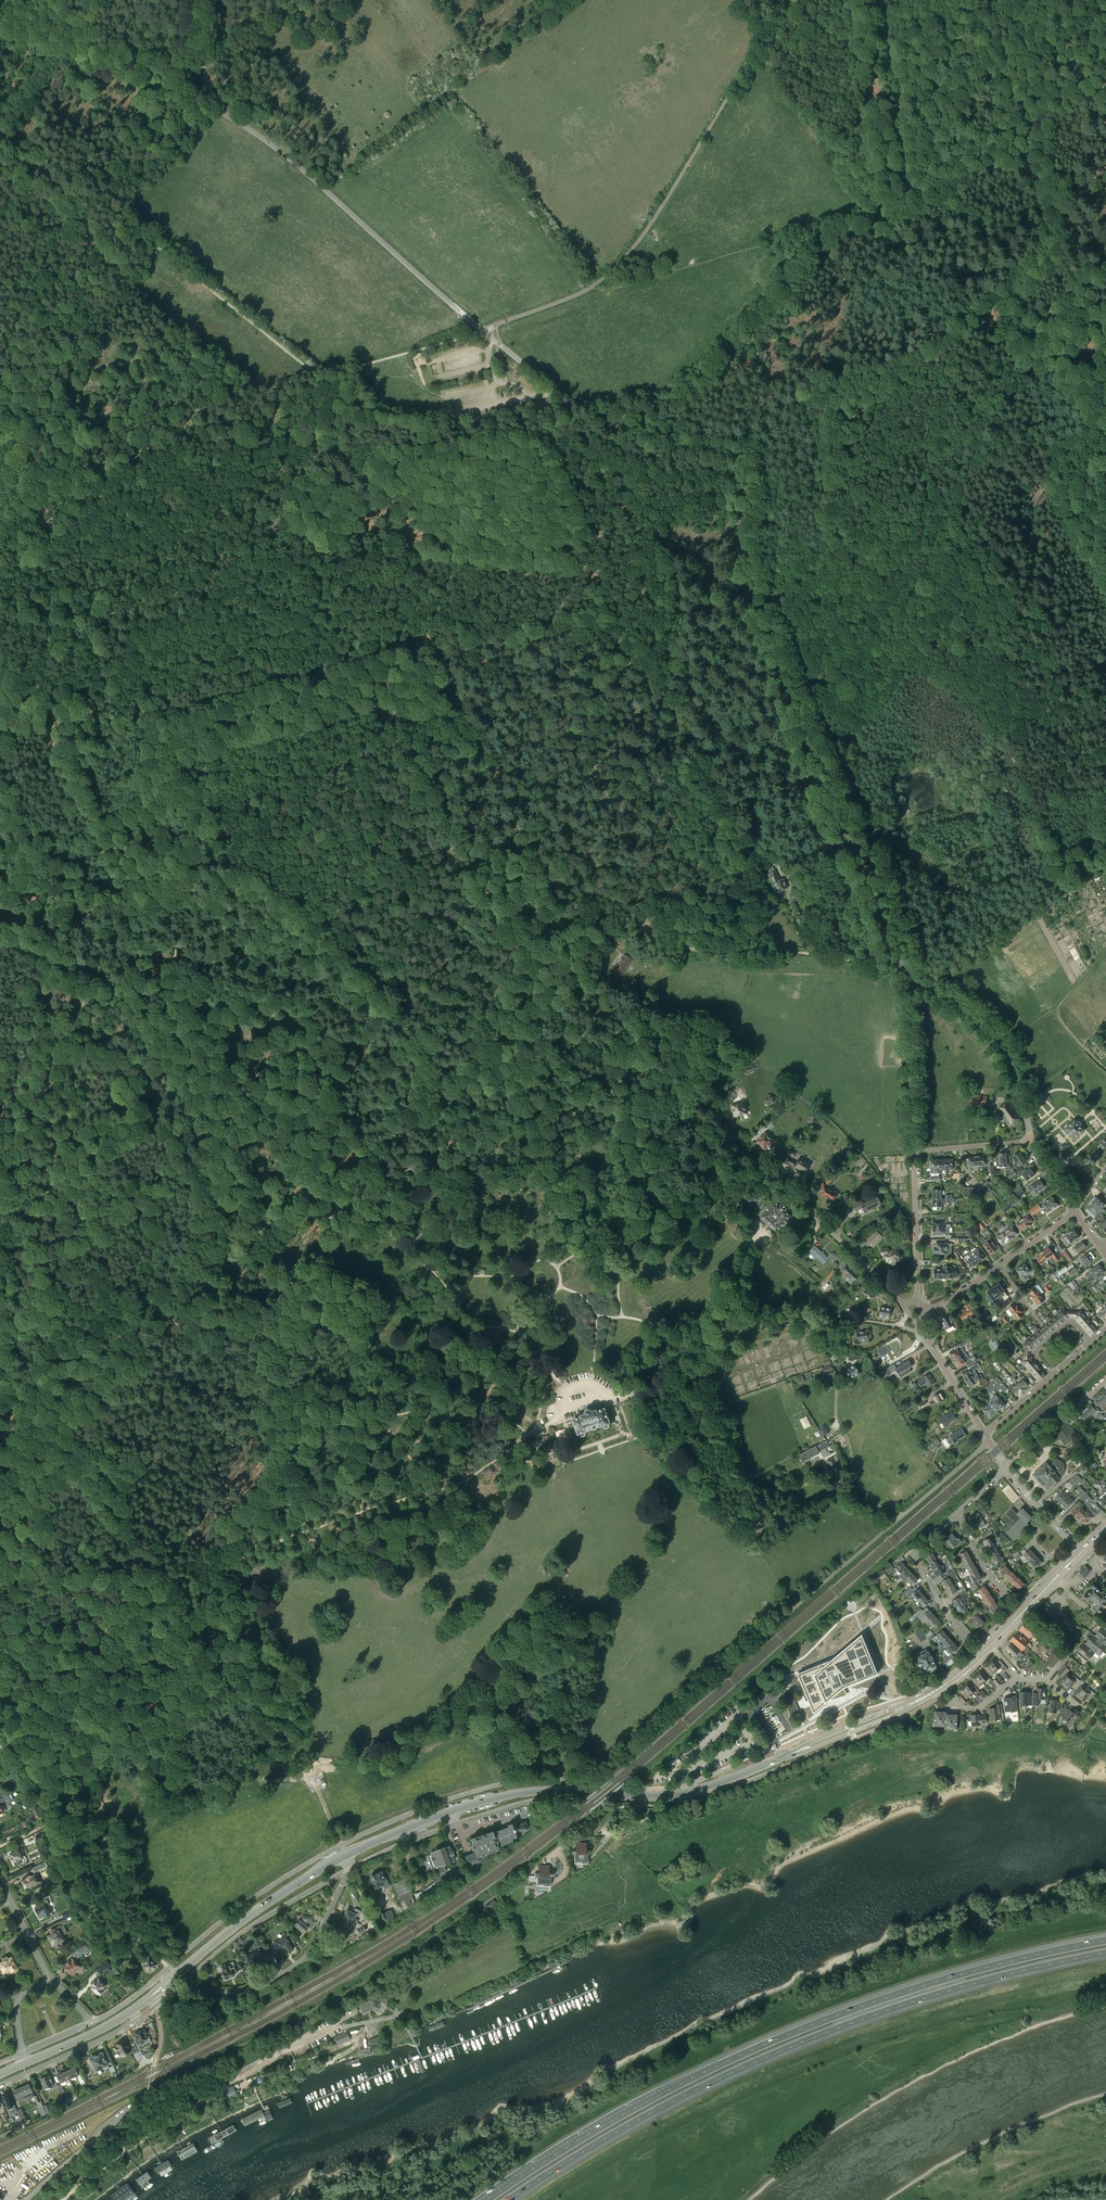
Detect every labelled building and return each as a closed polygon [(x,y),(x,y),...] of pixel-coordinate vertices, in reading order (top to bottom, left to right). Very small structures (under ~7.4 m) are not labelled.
[(779,881),(775,871),(769,874),(778,892),(788,888),(784,879),(779,881)] [(596,935),(601,930),(595,922),(589,926),(596,935)] [(632,961),(624,955),(615,968),(623,974),(632,961)] [(788,1100),(793,1094),(789,1091),(784,1097),(788,1100)] [(971,1095),(970,1106),(986,1107),(987,1096),(971,1095)] [(1020,1118),(1019,1117),(1009,1101),(996,1110),(1008,1126),(1020,1118)] [(744,1103),(731,1107),(735,1117),(747,1113),(744,1103)] [(1065,1129),(1074,1140),(1084,1132),(1079,1127),(1081,1124),(1079,1122),(1076,1123),(1074,1121),(1065,1129)] [(764,1125),(757,1131),(760,1134),(766,1128),(764,1125)] [(765,1133),(756,1141),(765,1150),(773,1142),(765,1133)] [(777,1148),(771,1154),(774,1158),(781,1152),(777,1148)] [(1022,1164),(1026,1162),(1020,1153),(1013,1158),(1017,1163),(1014,1165),(1017,1169),(1023,1165),(1022,1164)] [(1009,1172),(1010,1167),(1009,1164),(1006,1164),(1005,1154),(999,1155),(999,1156),(996,1156),(996,1167),(1000,1167),(1005,1167),(1006,1172),(1009,1172)] [(784,1156),(781,1162),(789,1166),(789,1164),(802,1171),(801,1171),(805,1173),(810,1166),(799,1160),(797,1163),(784,1156)] [(985,1156),(977,1157),(977,1167),(978,1166),(978,1169),(985,1169),(985,1166),(986,1166),(985,1156)] [(977,1167),(977,1157),(968,1158),(969,1164),(967,1164),(967,1167),(970,1167),(970,1170),(974,1170),(974,1167),(977,1167)] [(931,1162),(932,1164),(930,1164),(930,1174),(935,1173),(939,1173),(939,1170),(939,1171),(938,1160),(934,1161),(931,1162)] [(1021,1180),(1024,1178),(1026,1181),(1034,1175),(1030,1169),(1026,1172),(1024,1170),(1025,1170),(1017,1175),(1021,1180)] [(1035,1189),(1037,1192),(1044,1187),(1039,1180),(1032,1185),(1027,1188),(1030,1192),(1035,1189)] [(987,1185),(985,1181),(982,1183),(984,1186),(988,1194),(991,1191),(987,1185)] [(828,1189),(824,1187),(824,1188),(823,1187),(824,1184),(822,1183),(820,1185),(817,1189),(821,1191),(821,1190),(822,1191),(820,1194),(833,1201),(837,1194),(833,1192),(832,1190),(830,1188),(828,1189)] [(970,1199),(977,1199),(976,1187),(964,1188),(964,1197),(970,1197),(970,1199)] [(932,1199),(941,1199),(941,1190),(932,1190),(932,1199)] [(854,1205),(856,1211),(862,1208),(864,1212),(881,1205),(878,1197),(863,1204),(862,1202),(854,1205)] [(1010,1202),(1012,1206),(1020,1201),(1017,1197),(1010,1202)] [(1043,1204),(1041,1206),(1043,1209),(1045,1207),(1046,1208),(1045,1209),(1048,1212),(1049,1212),(1057,1206),(1052,1198),(1043,1204)] [(1101,1202),(1096,1198),(1087,1209),(1095,1216),(1104,1205),(1101,1202)] [(941,1199),(932,1199),(932,1208),(937,1207),(937,1210),(941,1210),(941,1207),(941,1203),(942,1203),(945,1204),(946,1203),(949,1203),(949,1199),(945,1199),(941,1199)] [(790,1216),(785,1212),(787,1209),(781,1204),(779,1206),(774,1202),(760,1217),(777,1232),(790,1216)] [(1011,1208),(1009,1204),(1002,1209),(1005,1213),(1011,1208)] [(1032,1215),(1041,1209),(1038,1205),(1029,1211),(1032,1215)] [(1022,1220),(1027,1227),(1031,1225),(1030,1223),(1033,1222),(1028,1215),(1022,1220)] [(1027,1227),(1022,1220),(1015,1224),(1020,1231),(1022,1229),(1023,1230),(1027,1227)] [(982,1230),(983,1230),(986,1228),(982,1222),(978,1225),(982,1230)] [(1012,1227),(1004,1232),(999,1236),(998,1234),(996,1236),(997,1237),(997,1238),(1002,1245),(1005,1243),(1014,1237),(1014,1236),(1017,1234),(1012,1227)] [(1066,1236),(1063,1238),(1068,1245),(1070,1244),(1079,1237),(1074,1230),(1065,1236),(1066,1236)] [(872,1246),(877,1242),(882,1237),(877,1232),(867,1241),(872,1246)] [(990,1254),(997,1249),(991,1240),(990,1241),(989,1238),(985,1240),(982,1242),(984,1245),(990,1254)] [(1072,1249),(1073,1251),(1074,1252),(1076,1250),(1078,1253),(1086,1247),(1082,1241),(1072,1249)] [(950,1247),(950,1243),(935,1244),(935,1249),(933,1249),(934,1253),(935,1253),(935,1254),(947,1254),(947,1247),(950,1247)] [(1061,1244),(1057,1246),(1060,1251),(1061,1253),(1065,1250),(1061,1244)] [(828,1256),(827,1257),(814,1245),(809,1251),(823,1265),(830,1257),(835,1262),(837,1259),(831,1253),(828,1256)] [(889,1252),(887,1247),(880,1250),(883,1257),(885,1256),(887,1262),(888,1261),(889,1263),(899,1260),(898,1257),(899,1257),(897,1252),(896,1252),(895,1250),(889,1252)] [(1045,1251),(1042,1253),(1047,1260),(1050,1258),(1053,1263),(1060,1258),(1055,1252),(1053,1254),(1048,1247),(1044,1250),(1045,1251)] [(984,1258),(980,1252),(979,1251),(979,1250),(979,1249),(978,1248),(977,1248),(970,1253),(977,1263),(984,1258)] [(1065,1250),(1061,1253),(1063,1255),(1068,1262),(1072,1259),(1067,1253),(1065,1250)] [(1080,1259),(1082,1261),(1086,1267),(1091,1263),(1090,1262),(1092,1260),(1095,1258),(1090,1252),(1082,1258),(1080,1259)] [(977,1263),(970,1253),(964,1257),(964,1259),(966,1262),(971,1268),(977,1263)] [(1047,1260),(1042,1253),(1038,1256),(1039,1257),(1036,1259),(1040,1265),(1042,1267),(1045,1265),(1043,1263),(1047,1260)] [(966,1267),(960,1258),(957,1260),(963,1269),(966,1267)] [(940,1264),(944,1264),(944,1268),(943,1268),(943,1270),(934,1270),(934,1278),(937,1278),(937,1279),(942,1278),(942,1277),(947,1277),(947,1264),(947,1260),(940,1260),(940,1264)] [(1031,1268),(1027,1262),(1025,1264),(1016,1270),(1021,1278),(1022,1277),(1025,1282),(1029,1279),(1026,1274),(1030,1271),(1029,1270),(1031,1268)] [(847,1264),(841,1270),(848,1277),(846,1279),(850,1284),(852,1282),(853,1282),(859,1276),(847,1264)] [(950,1264),(947,1264),(947,1277),(948,1277),(948,1278),(953,1278),(953,1277),(957,1277),(956,1269),(950,1269),(950,1267),(950,1264)] [(1065,1265),(1056,1272),(1059,1276),(1067,1271),(1068,1270),(1066,1268),(1065,1265)] [(1101,1269),(1098,1265),(1090,1271),(1085,1275),(1088,1279),(1101,1269)] [(1068,1271),(1067,1272),(1070,1275),(1075,1272),(1076,1273),(1077,1272),(1076,1271),(1077,1270),(1074,1267),(1068,1271)] [(1088,1279),(1086,1280),(1088,1282),(1089,1282),(1090,1282),(1093,1280),(1094,1280),(1095,1280),(1096,1281),(1102,1276),(1101,1275),(1104,1272),(1101,1269),(1088,1279)] [(1078,1286),(1074,1280),(1073,1280),(1068,1284),(1072,1290),(1078,1286)] [(992,1300),(993,1300),(1003,1292),(1004,1292),(1004,1291),(998,1284),(999,1284),(998,1284),(987,1292),(986,1292),(987,1293),(988,1294),(986,1296),(989,1300),(991,1298),(992,1300)] [(1034,1287),(1035,1289),(1029,1293),(1031,1295),(1030,1296),(1033,1300),(1040,1295),(1038,1292),(1041,1289),(1038,1284),(1034,1287)] [(864,1291),(867,1295),(868,1294),(872,1298),(876,1295),(869,1287),(864,1291)] [(1044,1301),(1040,1295),(1033,1300),(1035,1303),(1036,1303),(1038,1305),(1044,1301)] [(1007,1299),(1001,1304),(1004,1307),(1010,1303),(1007,1299)] [(964,1306),(967,1311),(959,1315),(962,1321),(971,1316),(971,1317),(975,1315),(971,1309),(969,1305),(968,1304),(964,1306)] [(1015,1306),(1014,1304),(1008,1309),(1013,1315),(1019,1309),(1016,1305),(1015,1306)] [(891,1309),(880,1307),(879,1316),(889,1318),(891,1309)] [(1103,1308),(1097,1313),(1103,1320),(1105,1318),(1105,1312),(1103,1308)] [(1022,1313),(1019,1309),(1013,1315),(1017,1321),(1023,1316),(1021,1313),(1022,1313)] [(1058,1311),(1057,1312),(1061,1317),(1064,1320),(1065,1319),(1069,1316),(1071,1316),(1072,1316),(1072,1312),(1071,1312),(1065,1312),(1064,1310),(1061,1312),(1059,1310),(1058,1311)] [(1072,1312),(1072,1316),(1074,1316),(1077,1319),(1077,1320),(1078,1321),(1081,1319),(1087,1314),(1086,1313),(1085,1311),(1082,1313),(1081,1311),(1079,1313),(1072,1312)] [(1056,1316),(1054,1318),(1059,1324),(1063,1321),(1064,1320),(1061,1317),(1057,1312),(1056,1313),(1054,1314),(1056,1316)] [(1081,1319),(1078,1321),(1080,1322),(1083,1326),(1089,1321),(1087,1319),(1089,1316),(1088,1315),(1087,1314),(1081,1319)] [(945,1330),(954,1325),(953,1325),(956,1324),(954,1321),(952,1322),(948,1316),(941,1320),(942,1323),(941,1324),(945,1330)] [(1050,1318),(1048,1320),(1055,1328),(1056,1327),(1059,1324),(1054,1318),(1052,1320),(1050,1318)] [(1047,1324),(1045,1326),(1050,1333),(1054,1329),(1055,1328),(1048,1320),(1045,1322),(1047,1324)] [(1089,1321),(1083,1326),(1085,1329),(1087,1331),(1095,1323),(1092,1321),(1090,1323),(1089,1321)] [(1095,1323),(1087,1331),(1088,1332),(1091,1335),(1097,1330),(1095,1328),(1097,1326),(1095,1323)] [(1038,1329),(1036,1331),(1043,1339),(1044,1338),(1048,1335),(1042,1328),(1040,1330),(1039,1329),(1038,1329)] [(856,1332),(858,1342),(868,1340),(867,1331),(856,1332)] [(1035,1335),(1033,1337),(1038,1343),(1042,1340),(1043,1339),(1036,1331),(1033,1333),(1034,1333),(1035,1335)] [(1027,1338),(1026,1339),(1034,1347),(1035,1346),(1038,1343),(1033,1337),(1031,1338),(1029,1336),(1027,1338)] [(1026,1343),(1023,1345),(1025,1347),(1025,1353),(1029,1353),(1029,1351),(1032,1348),(1034,1347),(1026,1339),(1025,1340),(1024,1341),(1026,1343)] [(966,1340),(959,1344),(961,1348),(968,1344),(966,1340)] [(897,1342),(897,1341),(888,1344),(892,1349),(889,1351),(886,1345),(878,1350),(883,1356),(887,1354),(892,1361),(900,1356),(901,1348),(900,1348),(897,1342)] [(966,1353),(963,1348),(958,1351),(957,1349),(949,1353),(954,1361),(966,1353)] [(969,1359),(966,1353),(954,1361),(958,1368),(965,1363),(967,1366),(976,1360),(974,1356),(969,1359)] [(1024,1364),(1022,1366),(1023,1367),(1024,1369),(1029,1364),(1033,1361),(1032,1360),(1029,1357),(1029,1354),(1025,1354),(1024,1360),(1023,1362),(1024,1364)] [(1005,1368),(1007,1365),(1010,1363),(1006,1359),(1001,1363),(1003,1365),(1002,1365),(1005,1368)] [(895,1369),(898,1374),(905,1371),(907,1374),(911,1371),(909,1368),(912,1366),(908,1361),(901,1365),(895,1369)] [(1029,1364),(1024,1369),(1025,1370),(1027,1371),(1029,1369),(1031,1371),(1037,1366),(1034,1363),(1033,1361),(1029,1364)] [(962,1375),(967,1383),(969,1387),(977,1383),(976,1382),(978,1381),(980,1383),(979,1384),(981,1387),(988,1383),(985,1378),(983,1380),(980,1374),(977,1376),(974,1370),(980,1367),(977,1363),(967,1368),(969,1371),(962,1375)] [(837,1375),(834,1368),(833,1368),(832,1366),(831,1365),(832,1365),(831,1364),(822,1367),(824,1372),(823,1373),(824,1376),(825,1375),(827,1379),(837,1375)] [(859,1374),(854,1365),(846,1370),(851,1379),(859,1374)] [(895,1369),(893,1365),(887,1368),(880,1372),(882,1376),(889,1371),(890,1372),(895,1369)] [(1033,1374),(1031,1375),(1033,1378),(1041,1371),(1040,1369),(1037,1366),(1031,1371),(1033,1374)] [(1041,1371),(1033,1378),(1035,1380),(1037,1379),(1039,1381),(1045,1375),(1042,1372),(1041,1371)] [(923,1378),(912,1384),(917,1392),(922,1389),(921,1387),(926,1383),(928,1387),(934,1383),(929,1374),(923,1377),(923,1378)] [(989,1384),(989,1385),(994,1390),(996,1388),(998,1391),(1001,1389),(1004,1393),(1008,1389),(999,1379),(989,1384)] [(1028,1386),(1023,1380),(1017,1385),(1023,1391),(1026,1388),(1028,1386)] [(1023,1391),(1017,1385),(1011,1390),(1016,1396),(1018,1394),(1019,1395),(1023,1391)] [(933,1397),(935,1401),(937,1404),(944,1400),(940,1392),(933,1397)] [(994,1402),(990,1404),(996,1411),(999,1408),(1000,1409),(1004,1405),(995,1395),(991,1398),(994,1402)] [(1100,1396),(1094,1401),(1098,1406),(1099,1406),(1100,1407),(1105,1403),(1100,1396)] [(920,1407),(926,1403),(923,1398),(916,1401),(920,1407)] [(996,1411),(990,1404),(987,1407),(986,1406),(982,1409),(990,1418),(994,1415),(993,1414),(996,1411)] [(1090,1405),(1085,1410),(1090,1416),(1096,1411),(1094,1409),(1090,1405)] [(587,1432),(587,1431),(602,1426),(610,1423),(605,1408),(597,1411),(597,1410),(592,1412),(591,1410),(589,1410),(586,1411),(585,1413),(585,1414),(580,1416),(581,1417),(573,1420),(578,1435),(587,1432)] [(1090,1416),(1085,1410),(1079,1415),(1083,1419),(1085,1421),(1090,1416)] [(956,1418),(954,1415),(951,1412),(940,1419),(938,1421),(940,1424),(942,1423),(945,1427),(949,1425),(948,1423),(956,1418)] [(1100,1421),(1104,1417),(1101,1413),(1096,1417),(1100,1421)] [(820,1427),(825,1434),(829,1432),(825,1424),(820,1427)] [(1075,1431),(1068,1424),(1061,1431),(1062,1432),(1060,1433),(1059,1432),(1054,1437),(1050,1440),(1054,1444),(1059,1439),(1065,1446),(1074,1438),(1071,1435),(1075,1431)] [(949,1436),(946,1438),(942,1440),(946,1448),(950,1446),(954,1443),(958,1441),(958,1440),(965,1435),(961,1428),(949,1436)] [(544,1436),(547,1445),(553,1443),(550,1434),(544,1436)] [(924,1450),(926,1453),(940,1443),(937,1439),(930,1444),(931,1446),(924,1450)] [(827,1441),(826,1441),(799,1455),(803,1462),(819,1453),(819,1452),(821,1451),(824,1457),(833,1453),(827,1441)] [(1097,1453),(1091,1445),(1088,1448),(1094,1456),(1097,1453)] [(826,1460),(831,1470),(838,1466),(833,1456),(826,1460)] [(1052,1459),(1053,1462),(1049,1466),(1046,1463),(1033,1475),(1047,1490),(1053,1485),(1054,1485),(1060,1479),(1059,1478),(1061,1476),(1061,1477),(1061,1476),(1061,1475),(1062,1475),(1062,1474),(1063,1473),(1063,1472),(1063,1471),(1064,1471),(1064,1470),(1064,1469),(1064,1468),(1063,1467),(1063,1466),(1063,1465),(1062,1464),(1061,1463),(1061,1462),(1060,1462),(1059,1461),(1058,1461),(1058,1460),(1057,1460),(1056,1460),(1055,1460),(1054,1460),(1053,1460),(1052,1460),(1052,1459)] [(1093,1468),(1094,1467),(1097,1465),(1091,1459),(1087,1463),(1093,1468)] [(1088,1471),(1084,1467),(1078,1472),(1082,1476),(1088,1471)] [(1072,1479),(1076,1483),(1077,1484),(1082,1480),(1077,1474),(1072,1479)] [(1076,1483),(1072,1479),(1072,1478),(1064,1486),(1068,1490),(1076,1483)] [(1082,1499),(1087,1494),(1081,1488),(1076,1493),(1082,1499)] [(1100,1495),(1100,1496),(1097,1492),(1096,1492),(1094,1490),(1091,1493),(1093,1495),(1093,1496),(1103,1507),(1105,1504),(1105,1502),(1103,1498),(1100,1495)] [(1061,1504),(1069,1496),(1063,1491),(1056,1498),(1061,1504)] [(1094,1502),(1087,1494),(1082,1499),(1089,1506),(1094,1502)] [(1069,1496),(1061,1504),(1066,1509),(1074,1501),(1069,1496)] [(1085,1512),(1084,1512),(1077,1519),(1078,1520),(1080,1523),(1082,1521),(1085,1524),(1101,1509),(1094,1502),(1089,1507),(1090,1508),(1087,1510),(1085,1512)] [(1077,1519),(1084,1512),(1082,1510),(1084,1508),(1081,1506),(1080,1507),(1079,1506),(1071,1514),(1077,1519)] [(1022,1508),(1017,1514),(1012,1508),(1005,1514),(1006,1515),(1001,1518),(1002,1519),(1005,1522),(1008,1525),(1004,1529),(1007,1532),(1006,1532),(1015,1540),(1029,1526),(1026,1523),(1032,1518),(1022,1508)] [(970,1517),(974,1525),(977,1523),(980,1528),(986,1525),(983,1520),(981,1518),(984,1516),(983,1515),(986,1513),(984,1509),(970,1517)] [(984,1540),(989,1537),(989,1535),(992,1533),(991,1531),(982,1536),(983,1539),(984,1540)] [(1008,1543),(1009,1541),(1010,1541),(1001,1532),(998,1535),(1007,1544),(1008,1543)] [(946,1538),(955,1548),(962,1542),(958,1538),(957,1539),(952,1534),(946,1538)] [(990,1537),(989,1537),(984,1540),(982,1541),(986,1548),(994,1544),(990,1537)] [(994,1544),(986,1548),(990,1555),(997,1551),(995,1547),(997,1546),(997,1545),(1001,1543),(999,1541),(994,1544)] [(929,1564),(938,1559),(942,1557),(945,1555),(941,1547),(937,1549),(941,1554),(936,1557),(937,1558),(935,1558),(932,1553),(925,1557),(929,1564)] [(965,1552),(963,1548),(954,1553),(955,1556),(958,1554),(959,1555),(963,1562),(970,1558),(966,1551),(965,1552)] [(1029,1561),(1035,1556),(1030,1550),(1023,1556),(1029,1561)] [(997,1551),(990,1555),(994,1562),(997,1561),(998,1564),(1004,1560),(1003,1557),(1001,1558),(997,1551)] [(1035,1556),(1029,1561),(1034,1567),(1038,1564),(1039,1565),(1042,1563),(1035,1556)] [(970,1558),(963,1562),(957,1565),(959,1567),(961,1565),(962,1567),(965,1565),(967,1569),(974,1565),(970,1558)] [(939,1561),(938,1559),(929,1564),(933,1571),(940,1567),(938,1562),(939,1561)] [(901,1574),(907,1568),(901,1562),(901,1563),(898,1561),(893,1565),(901,1574)] [(895,1569),(892,1565),(891,1565),(885,1571),(889,1575),(895,1569)] [(967,1569),(961,1572),(962,1574),(968,1571),(971,1575),(978,1572),(974,1565),(967,1569)] [(1005,1577),(1011,1571),(1010,1572),(1005,1565),(999,1570),(1005,1577)] [(944,1574),(940,1567),(933,1571),(937,1578),(944,1574)] [(907,1568),(901,1574),(899,1575),(895,1578),(897,1581),(900,1578),(901,1577),(904,1581),(912,1574),(907,1568)] [(1037,1572),(1035,1569),(1028,1575),(1031,1578),(1037,1572)] [(952,1572),(948,1575),(942,1578),(944,1580),(942,1582),(946,1589),(953,1585),(950,1580),(952,1579),(950,1576),(956,1573),(955,1571),(952,1572)] [(1017,1578),(1011,1571),(1005,1577),(1006,1577),(1012,1583),(1018,1578),(1018,1577),(1017,1578)] [(978,1572),(971,1575),(966,1578),(967,1581),(973,1582),(974,1582),(981,1579),(978,1572)] [(912,1574),(904,1581),(903,1582),(906,1585),(909,1582),(911,1585),(917,1580),(912,1574)] [(1024,1584),(1018,1578),(1012,1583),(1012,1584),(1012,1583),(1018,1590),(1024,1584)] [(953,1585),(946,1589),(949,1596),(956,1592),(953,1585)] [(1092,1588),(1086,1595),(1085,1595),(1084,1595),(1083,1596),(1083,1598),(1084,1599),(1086,1599),(1097,1609),(1097,1611),(1098,1612),(1100,1612),(1101,1611),(1101,1609),(1105,1603),(1105,1595),(1103,1592),(1101,1593),(1096,1588),(1096,1587),(1096,1586),(1095,1585),(1093,1585),(1092,1586),(1092,1588)] [(906,1595),(912,1589),(910,1586),(903,1593),(905,1595),(906,1595)] [(989,1593),(983,1586),(980,1589),(978,1586),(972,1591),(975,1593),(977,1591),(983,1598),(982,1598),(983,1599),(989,1593)] [(915,1587),(912,1589),(906,1595),(908,1597),(912,1597),(913,1596),(917,1601),(923,1595),(918,1589),(917,1590),(915,1587)] [(989,1593),(983,1599),(988,1605),(987,1606),(988,1606),(994,1600),(989,1594),(989,1593)] [(928,1601),(923,1595),(917,1601),(922,1606),(928,1601)] [(963,1613),(968,1611),(964,1605),(967,1604),(965,1600),(963,1601),(961,1598),(960,1599),(959,1597),(952,1601),(959,1612),(961,1610),(963,1613)] [(995,1600),(994,1600),(988,1606),(994,1613),(999,1608),(994,1601),(995,1600)] [(916,1617),(918,1615),(923,1611),(920,1608),(913,1615),(916,1617)] [(984,1623),(979,1617),(983,1613),(979,1609),(975,1613),(977,1615),(973,1618),(974,1619),(969,1622),(971,1626),(977,1623),(980,1626),(984,1623)] [(926,1624),(935,1616),(929,1610),(928,1612),(928,1611),(927,1611),(926,1610),(919,1616),(921,1619),(923,1623),(925,1623),(925,1622),(926,1624)] [(940,1622),(935,1616),(926,1624),(929,1626),(931,1624),(934,1627),(940,1622)] [(1023,1625),(1035,1635),(1039,1631),(1027,1620),(1023,1625)] [(1035,1635),(1023,1625),(1019,1630),(1031,1640),(1035,1635)] [(1102,1627),(1095,1636),(1093,1635),(1085,1644),(1083,1642),(1075,1652),(1087,1662),(1095,1653),(1099,1656),(1105,1648),(1105,1630),(1102,1627)] [(928,1638),(925,1635),(921,1628),(914,1632),(921,1643),(928,1638)] [(939,1644),(947,1636),(942,1630),(933,1638),(939,1644)] [(1017,1632),(1013,1636),(1026,1647),(1029,1642),(1017,1632)] [(832,1660),(797,1674),(814,1714),(844,1688),(878,1674),(861,1634),(832,1660)] [(953,1642),(947,1636),(939,1644),(940,1643),(942,1642),(947,1647),(953,1642)] [(1026,1647),(1013,1636),(1009,1641),(1022,1651),(1026,1647)] [(944,1649),(950,1655),(944,1661),(946,1663),(950,1659),(952,1661),(955,1658),(951,1654),(958,1648),(953,1642),(947,1647),(944,1649)] [(1014,1659),(1016,1657),(1018,1660),(1024,1655),(1019,1651),(1019,1652),(1011,1644),(1007,1648),(1014,1656),(1013,1657),(1014,1659)] [(1056,1650),(1062,1655),(1065,1652),(1058,1647),(1056,1650)] [(918,1667),(921,1668),(923,1673),(926,1671),(928,1674),(937,1669),(935,1666),(936,1666),(932,1659),(933,1658),(931,1656),(930,1656),(928,1651),(928,1652),(926,1649),(916,1655),(920,1661),(918,1662),(918,1663),(917,1665),(918,1667)] [(1062,1655),(1056,1650),(1053,1653),(1060,1658),(1062,1655)] [(1053,1653),(1051,1656),(1057,1661),(1060,1658),(1053,1653)] [(1051,1656),(1048,1659),(1055,1664),(1057,1661),(1051,1656)] [(1028,1659),(1027,1658),(1026,1658),(1027,1660),(1025,1662),(1028,1665),(1025,1668),(1028,1670),(1034,1664),(1033,1663),(1028,1659)] [(994,1659),(989,1663),(996,1672),(1000,1668),(1004,1672),(1007,1669),(1001,1661),(998,1664),(994,1659)] [(1055,1664),(1048,1659),(1046,1662),(1052,1667),(1055,1664)] [(996,1672),(989,1663),(984,1667),(991,1676),(996,1672)] [(1070,1670),(1064,1665),(1058,1672),(1063,1676),(1059,1681),(1064,1685),(1071,1677),(1067,1673),(1070,1670)] [(981,1671),(976,1675),(983,1683),(988,1679),(981,1671)] [(983,1683),(976,1675),(971,1679),(978,1687),(983,1683)] [(1075,1680),(1071,1677),(1064,1685),(1069,1689),(1073,1684),(1075,1686),(1080,1680),(1077,1678),(1075,1680)] [(1080,1680),(1075,1686),(1078,1688),(1074,1693),(1079,1697),(1087,1687),(1083,1683),(1084,1682),(1081,1679),(1080,1680)] [(969,1683),(964,1687),(971,1695),(975,1692),(981,1700),(984,1698),(979,1692),(975,1686),(973,1688),(969,1683)] [(971,1695),(964,1687),(959,1691),(963,1696),(960,1698),(965,1704),(968,1702),(966,1699),(971,1695)] [(1092,1690),(1087,1687),(1079,1697),(1084,1701),(1088,1696),(1090,1698),(1095,1693),(1092,1690)] [(1039,1705),(1039,1699),(1046,1699),(1046,1693),(1045,1693),(1045,1688),(1037,1688),(1037,1693),(1032,1693),(1032,1705),(1039,1705)] [(1032,1705),(1032,1693),(1032,1695),(1029,1695),(1029,1692),(1020,1692),(1020,1705),(1025,1705),(1025,1706),(1026,1706),(1026,1705),(1029,1705),(1029,1707),(1032,1707),(1032,1705)] [(1016,1696),(1012,1696),(1012,1698),(1004,1698),(1005,1710),(1011,1710),(1011,1712),(1012,1712),(1012,1711),(1017,1711),(1016,1696)] [(1056,1713),(1059,1702),(1051,1700),(1048,1711),(1053,1712),(1053,1713),(1054,1713),(1054,1712),(1056,1713)] [(1001,1704),(996,1705),(996,1708),(989,1709),(991,1721),(994,1720),(994,1721),(995,1721),(995,1720),(1000,1719),(999,1713),(1002,1713),(1001,1704)] [(1065,1708),(1061,1707),(1060,1715),(1062,1715),(1063,1716),(1062,1717),(1068,1722),(1075,1714),(1072,1712),(1072,1710),(1069,1709),(1068,1710),(1065,1708)] [(946,1712),(935,1711),(934,1726),(945,1726),(945,1728),(956,1729),(957,1715),(946,1714),(946,1712)] [(970,1715),(971,1721),(968,1721),(969,1726),(972,1726),(973,1726),(974,1726),(975,1726),(976,1726),(977,1726),(978,1726),(979,1726),(979,1725),(980,1725),(981,1725),(980,1724),(986,1723),(985,1716),(981,1716),(981,1717),(979,1717),(979,1714),(970,1715)] [(4,1812),(6,1811),(3,1804),(6,1803),(7,1804),(10,1802),(11,1801),(11,1800),(13,1799),(11,1794),(9,1795),(7,1792),(0,1795),(0,1815),(3,1814),(3,1813),(3,1812),(4,1812)] [(32,1810),(36,1820),(41,1817),(36,1808),(32,1810)] [(599,1824),(598,1824),(596,1821),(589,1827),(592,1831),(599,1824)] [(508,1826),(498,1830),(503,1844),(513,1841),(512,1838),(521,1835),(520,1832),(528,1829),(526,1822),(517,1825),(516,1822),(507,1825),(508,1826)] [(34,1834),(37,1839),(38,1841),(44,1839),(43,1837),(48,1835),(45,1829),(40,1831),(34,1834)] [(503,1844),(498,1830),(493,1831),(492,1830),(486,1833),(487,1833),(477,1837),(477,1836),(471,1838),(473,1844),(472,1845),(471,1847),(473,1850),(474,1851),(475,1850),(476,1852),(479,1861),(480,1861),(481,1863),(484,1862),(483,1860),(487,1858),(487,1856),(491,1855),(490,1852),(499,1849),(497,1843),(499,1842),(500,1845),(503,1844)] [(590,1854),(590,1850),(587,1850),(587,1844),(574,1844),(574,1850),(572,1850),(572,1854),(576,1854),(576,1860),(585,1860),(585,1854),(590,1854)] [(440,1874),(444,1872),(446,1871),(443,1864),(449,1862),(449,1861),(454,1860),(453,1855),(451,1850),(451,1851),(449,1846),(444,1848),(444,1847),(435,1851),(430,1853),(431,1854),(427,1856),(428,1860),(432,1859),(433,1862),(435,1866),(431,1868),(432,1872),(436,1870),(438,1874),(440,1874)] [(19,1859),(23,1857),(21,1853),(23,1852),(22,1848),(19,1850),(19,1849),(10,1854),(11,1857),(13,1862),(14,1862),(16,1866),(21,1863),(19,1859)] [(479,1861),(476,1852),(472,1853),(464,1856),(469,1869),(478,1866),(477,1862),(479,1861)] [(31,1869),(32,1870),(33,1873),(48,1866),(46,1862),(31,1869)] [(535,1873),(535,1876),(539,1876),(539,1883),(548,1883),(548,1876),(552,1876),(552,1873),(550,1873),(550,1866),(537,1866),(537,1873),(535,1873)] [(444,1872),(440,1874),(440,1875),(433,1881),(434,1882),(422,1891),(414,1894),(418,1904),(427,1900),(463,1874),(460,1870),(448,1878),(444,1873),(444,1872)] [(383,1886),(385,1888),(389,1886),(385,1876),(384,1877),(381,1871),(376,1874),(375,1874),(373,1873),(371,1874),(371,1876),(370,1876),(375,1888),(381,1886),(381,1887),(383,1886)] [(38,1882),(34,1874),(31,1875),(30,1875),(24,1878),(24,1879),(21,1880),(25,1888),(38,1882)] [(405,1877),(392,1882),(405,1915),(418,1910),(405,1877)] [(36,1906),(36,1907),(34,1908),(40,1918),(50,1913),(46,1905),(49,1904),(46,1899),(42,1901),(43,1903),(36,1906)] [(494,1900),(485,1906),(489,1910),(497,1904),(494,1900)] [(344,1917),(357,1923),(358,1920),(354,1918),(356,1914),(357,1915),(359,1910),(355,1908),(354,1910),(352,1909),(350,1912),(347,1910),(344,1917)] [(382,1922),(383,1922),(384,1923),(388,1921),(388,1920),(394,1918),(391,1909),(379,1915),(376,1916),(379,1923),(382,1921),(382,1922)] [(75,1914),(73,1910),(63,1915),(65,1920),(75,1914)] [(312,1917),(307,1917),(306,1916),(303,1916),(300,1920),(299,1919),(294,1925),(304,1933),(308,1927),(306,1925),(310,1921),(312,1921),(312,1917)] [(357,1923),(344,1917),(341,1923),(345,1925),(343,1929),(348,1931),(349,1928),(354,1930),(356,1925),(357,1923)] [(357,1923),(356,1925),(358,1928),(356,1929),(359,1934),(360,1934),(361,1935),(363,1939),(369,1935),(367,1932),(366,1930),(363,1925),(357,1923)] [(54,1929),(51,1931),(51,1933),(47,1935),(53,1946),(53,1945),(54,1948),(59,1946),(57,1943),(64,1939),(62,1935),(65,1934),(67,1933),(65,1929),(64,1926),(62,1926),(61,1927),(61,1925),(54,1929)] [(267,1949),(271,1955),(274,1954),(273,1953),(277,1950),(276,1950),(281,1946),(281,1947),(285,1945),(289,1952),(294,1949),(289,1942),(290,1942),(285,1935),(272,1944),(274,1946),(270,1948),(270,1947),(267,1949)] [(85,1942),(73,1953),(71,1954),(74,1957),(70,1961),(70,1960),(66,1964),(64,1966),(72,1975),(76,1971),(77,1971),(81,1968),(76,1962),(77,1960),(78,1958),(90,1947),(85,1942)] [(271,1955),(267,1949),(265,1950),(262,1952),(261,1949),(246,1956),(249,1963),(252,1970),(258,1968),(255,1961),(258,1959),(264,1956),(264,1957),(268,1955),(269,1957),(271,1955)] [(11,1956),(8,1958),(7,1956),(1,1958),(3,1962),(0,1963),(0,1974),(4,1972),(5,1972),(8,1971),(8,1970),(10,1969),(12,1972),(17,1969),(11,1956)] [(129,1960),(124,1956),(120,1961),(125,1965),(129,1960)] [(156,1965),(149,1959),(142,1966),(150,1972),(156,1965)] [(106,1960),(97,1969),(102,1974),(111,1965),(106,1960)] [(228,1964),(221,1966),(223,1971),(223,1972),(226,1979),(235,1975),(234,1973),(236,1972),(234,1967),(235,1967),(233,1962),(228,1964)] [(105,1986),(97,1978),(92,1983),(93,1985),(91,1987),(97,1993),(98,1993),(99,1995),(103,1991),(101,1989),(105,1986)] [(372,2009),(373,2010),(375,2010),(376,2011),(377,2011),(380,2008),(379,2007),(379,2004),(383,2002),(383,2001),(378,2004),(377,2003),(373,2002),(371,1999),(359,2006),(363,2013),(363,2014),(372,2009)] [(140,2043),(141,2045),(151,2041),(149,2036),(147,2037),(145,2034),(147,2033),(145,2029),(143,2030),(142,2029),(135,2033),(136,2033),(134,2034),(139,2043),(140,2043)] [(346,2031),(343,2032),(334,2036),(338,2044),(350,2039),(346,2031)] [(383,2044),(379,2036),(369,2041),(373,2048),(383,2044)] [(126,2043),(125,2040),(117,2044),(114,2046),(117,2052),(120,2050),(122,2055),(126,2053),(126,2054),(127,2054),(131,2052),(130,2051),(131,2051),(127,2043),(126,2043)] [(133,2043),(134,2046),(140,2059),(144,2057),(144,2056),(142,2054),(140,2050),(136,2041),(133,2043)] [(140,2059),(134,2046),(131,2048),(133,2054),(137,2061),(140,2059)] [(108,2068),(107,2065),(102,2053),(89,2058),(92,2065),(91,2065),(90,2067),(91,2070),(93,2071),(95,2070),(95,2071),(103,2067),(104,2070),(108,2068)] [(113,2066),(112,2066),(109,2067),(111,2072),(112,2071),(115,2077),(118,2075),(115,2071),(113,2066)] [(66,2071),(70,2079),(76,2076),(77,2077),(81,2084),(85,2082),(81,2074),(79,2075),(75,2067),(66,2071)] [(70,2079),(66,2071),(61,2073),(60,2072),(57,2073),(57,2075),(60,2083),(65,2081),(67,2083),(70,2082),(69,2079),(70,2079)] [(59,2088),(58,2085),(57,2083),(53,2084),(53,2085),(48,2074),(40,2078),(45,2089),(50,2087),(51,2089),(53,2087),(54,2090),(59,2088)] [(34,2096),(29,2084),(13,2090),(16,2097),(23,2094),(26,2100),(34,2097),(34,2096)] [(59,2088),(66,2105),(70,2103),(61,2084),(58,2085),(59,2088)] [(223,2090),(226,2096),(236,2092),(233,2086),(223,2090)] [(11,2101),(7,2093),(2,2095),(9,2112),(16,2109),(13,2101),(11,2101)] [(42,2115),(46,2114),(38,2095),(34,2096),(34,2097),(36,2103),(42,2115)] [(275,2103),(278,2111),(294,2105),(291,2097),(275,2103)] [(239,2118),(244,2132),(275,2119),(269,2105),(239,2118)] [(169,2116),(166,2118),(164,2115),(157,2121),(161,2126),(171,2118),(169,2116)] [(15,2131),(21,2129),(21,2128),(19,2122),(12,2125),(15,2131)] [(205,2138),(209,2146),(236,2131),(232,2123),(205,2138)] [(0,2134),(0,2138),(12,2132),(11,2129),(0,2134)] [(189,2141),(169,2154),(175,2164),(196,2152),(189,2141)] [(114,2157),(122,2152),(118,2147),(111,2152),(114,2157)] [(103,2166),(112,2159),(109,2153),(99,2160),(103,2166)] [(148,2168),(153,2177),(171,2166),(166,2157),(148,2168)] [(132,2180),(140,2191),(154,2181),(146,2170),(132,2180)] [(68,2190),(77,2184),(72,2178),(64,2185),(68,2190)] [(108,2199),(131,2199),(137,2196),(126,2182),(106,2197),(108,2199)]
